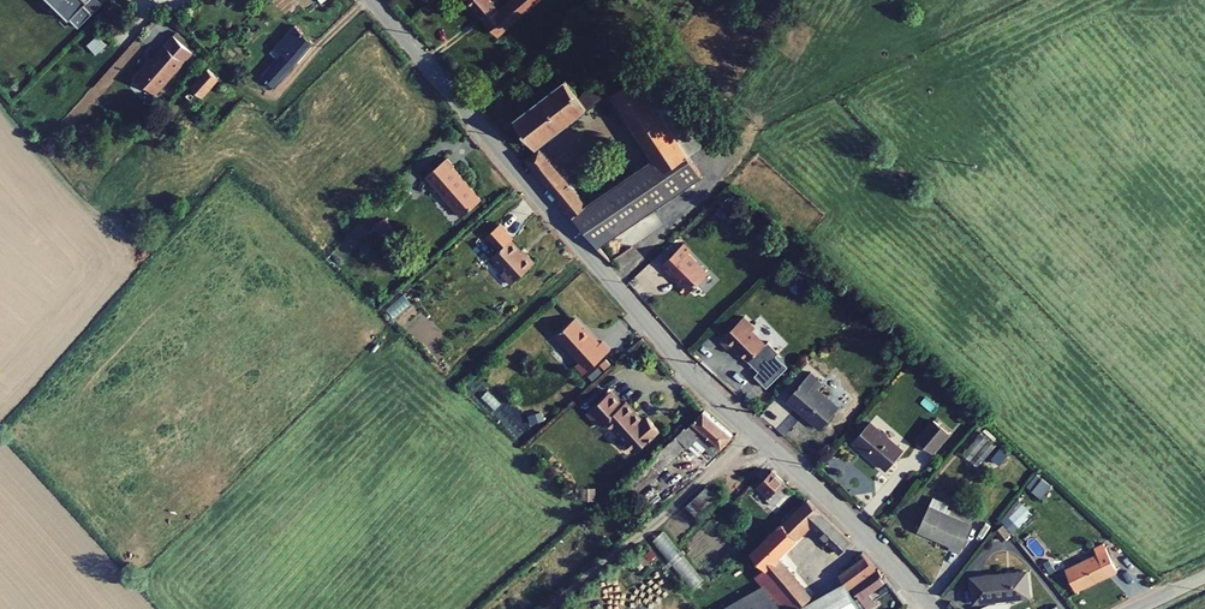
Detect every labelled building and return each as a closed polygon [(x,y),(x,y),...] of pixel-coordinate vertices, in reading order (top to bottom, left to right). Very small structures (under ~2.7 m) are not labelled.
[(93,0),(48,0),(77,29),(100,7),(93,0)] [(496,34),(534,0),(507,0),(497,9),(490,0),(467,0),(496,34)] [(265,72),(258,79),(269,89),(307,43),(290,25),(269,47),(279,57),(265,72)] [(145,31),(140,41),(151,46),(156,36),(145,31)] [(167,36),(130,77),(149,95),(186,54),(167,36)] [(97,37),(87,45),(95,54),(105,46),(97,37)] [(178,102),(171,110),(181,119),(217,80),(206,71),(196,83),(192,80),(175,100),(178,102)] [(515,117),(538,146),(610,89),(602,78),(586,90),(572,73),(515,117)] [(544,180),(597,246),(701,176),(688,156),(646,93),(653,87),(643,73),(636,78),(635,77),(610,92),(653,157),(587,202),(559,168),(544,180)] [(646,93),(688,156),(703,145),(661,81),(653,87),(646,93)] [(525,158),(536,171),(551,158),(540,146),(525,158)] [(459,216),(479,200),(451,167),(453,166),(445,157),(424,175),(459,216)] [(536,171),(544,180),(559,168),(551,158),(536,171)] [(498,224),(485,235),(498,249),(490,256),(503,270),(500,273),(509,284),(532,263),(525,255),(523,257),(509,241),(511,239),(498,224)] [(677,288),(687,299),(709,278),(698,266),(699,265),(691,257),(693,254),(686,247),(665,267),(681,284),(677,288)] [(397,318),(412,304),(403,294),(388,308),(397,318)] [(744,319),(720,343),(733,355),(737,351),(749,363),(766,346),(753,333),(755,330),(744,319)] [(599,349),(576,322),(557,339),(580,366),(576,369),(584,378),(610,355),(602,346),(599,349)] [(788,401),(820,430),(840,409),(815,387),(820,380),(813,374),(788,401)] [(624,406),(612,393),(591,410),(604,425),(607,422),(635,454),(660,433),(648,419),(644,423),(627,403),(624,406)] [(958,413),(970,423),(977,415),(965,405),(958,413)] [(683,430),(658,455),(668,466),(701,433),(712,443),(706,450),(713,456),(730,439),(702,414),(685,432),(683,430)] [(853,445),(884,473),(900,455),(869,427),(853,445)] [(916,444),(931,457),(946,440),(931,427),(916,444)] [(962,454),(976,467),(996,445),(982,432),(962,454)] [(621,484),(632,497),(668,466),(658,455),(656,452),(621,484)] [(753,487),(765,500),(780,482),(770,471),(753,487)] [(1041,479),(1032,492),(1040,498),(1050,486),(1041,479)] [(765,500),(771,507),(789,491),(780,482),(765,500)] [(720,502),(706,486),(684,506),(698,522),(720,502)] [(656,489),(642,495),(648,510),(662,505),(656,489)] [(781,608),(800,608),(802,607),(819,594),(808,582),(803,587),(777,558),(813,526),(842,552),(852,542),(808,499),(787,519),(790,522),(787,525),(784,522),(751,555),(765,570),(755,579),(764,590),(781,608)] [(1007,518),(1018,529),(1032,514),(1021,504),(1007,518)] [(945,549),(961,556),(973,531),(929,510),(918,532),(947,546),(945,549)] [(667,563),(679,555),(663,532),(651,541),(667,563)] [(1066,571),(1076,590),(1117,570),(1107,550),(1066,571)] [(846,581),(852,588),(876,569),(866,556),(842,577),(846,581)] [(868,595),(886,582),(878,571),(852,590),(866,608),(874,604),(868,595)] [(974,586),(976,606),(999,602),(999,600),(1031,596),(1027,573),(973,580),(974,586)] [(846,581),(802,607),(800,608),(860,608),(846,581)] [(976,606),(974,586),(965,587),(966,597),(959,598),(961,608),(976,606)] [(738,605),(741,608),(781,608),(764,590),(738,605)]
